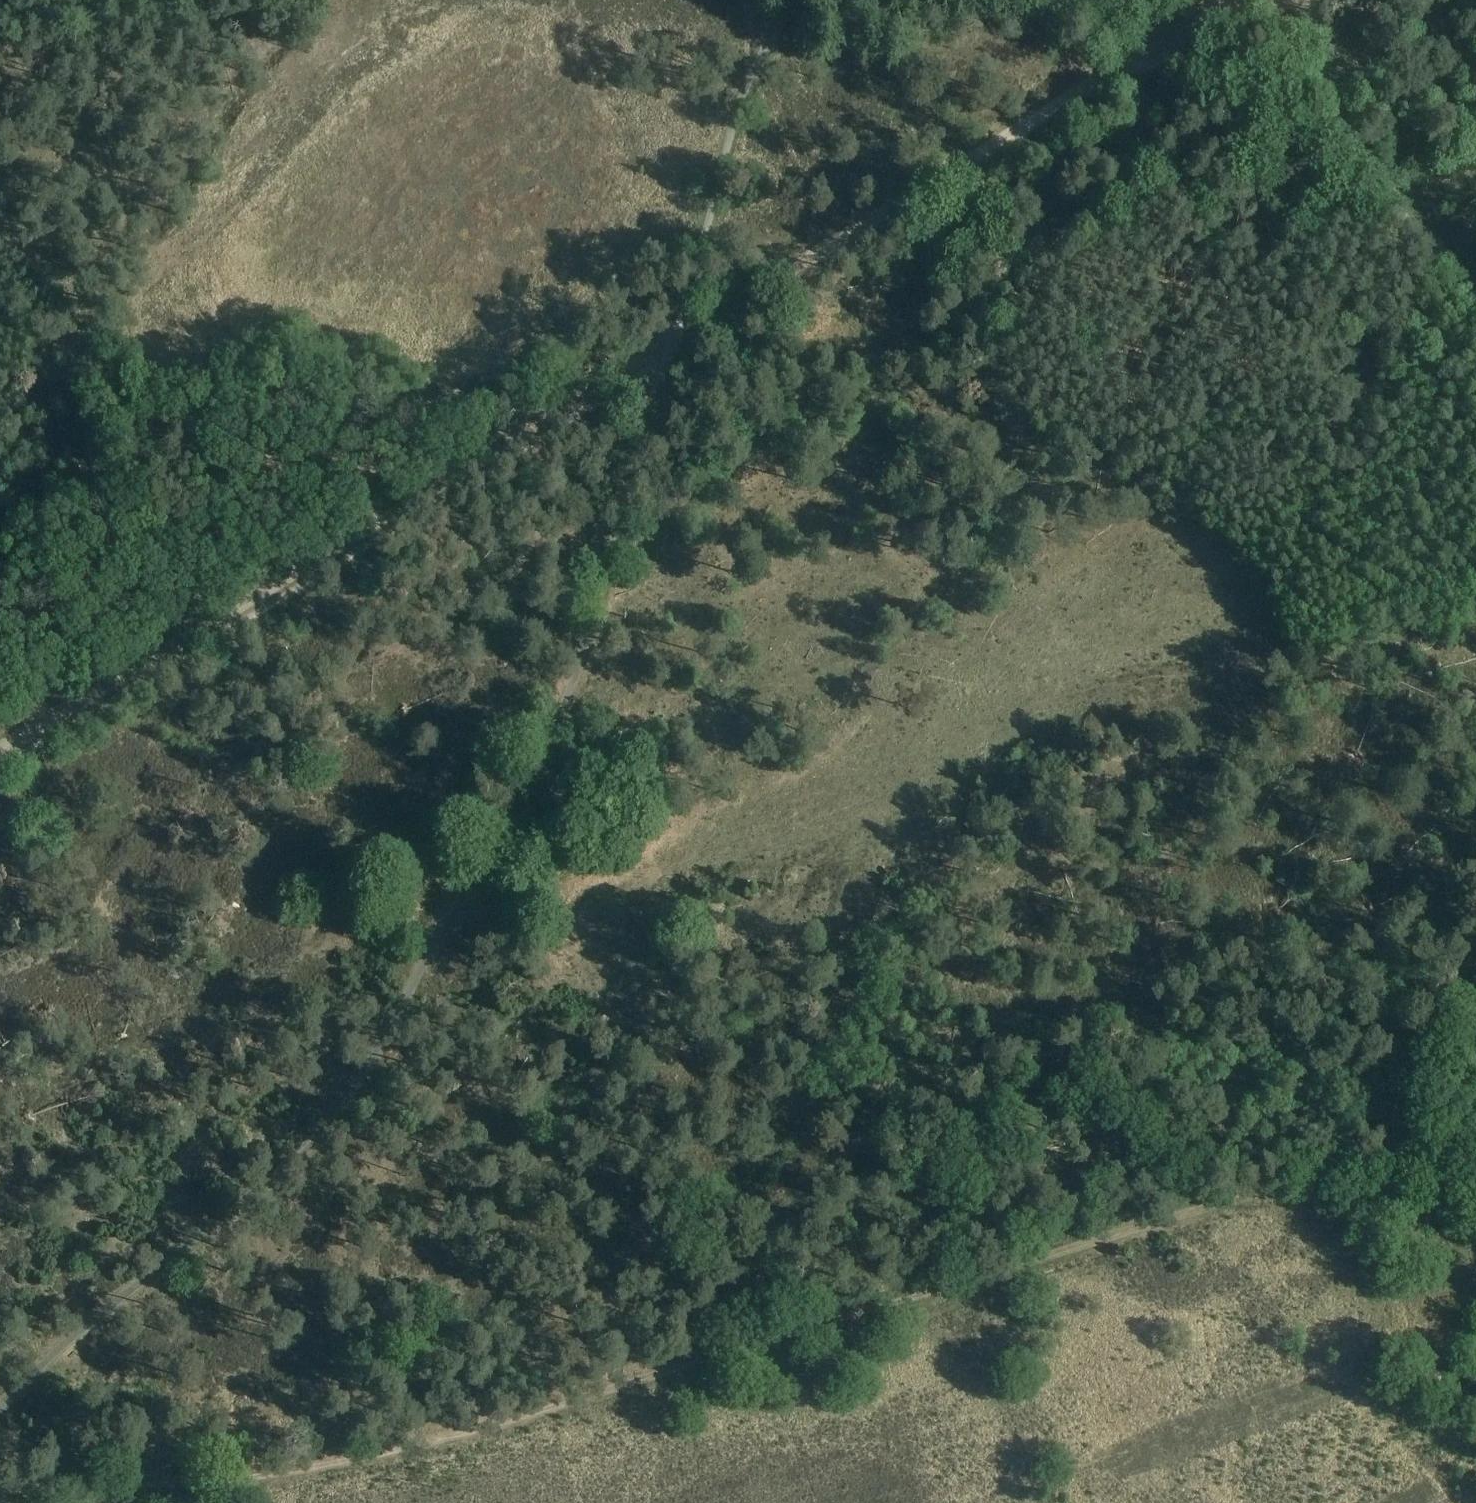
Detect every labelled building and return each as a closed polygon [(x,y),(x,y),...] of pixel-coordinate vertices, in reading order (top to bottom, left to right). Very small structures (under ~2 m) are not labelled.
[(1450,236),(1442,243),(1454,256),(1462,248),(1450,236)]
